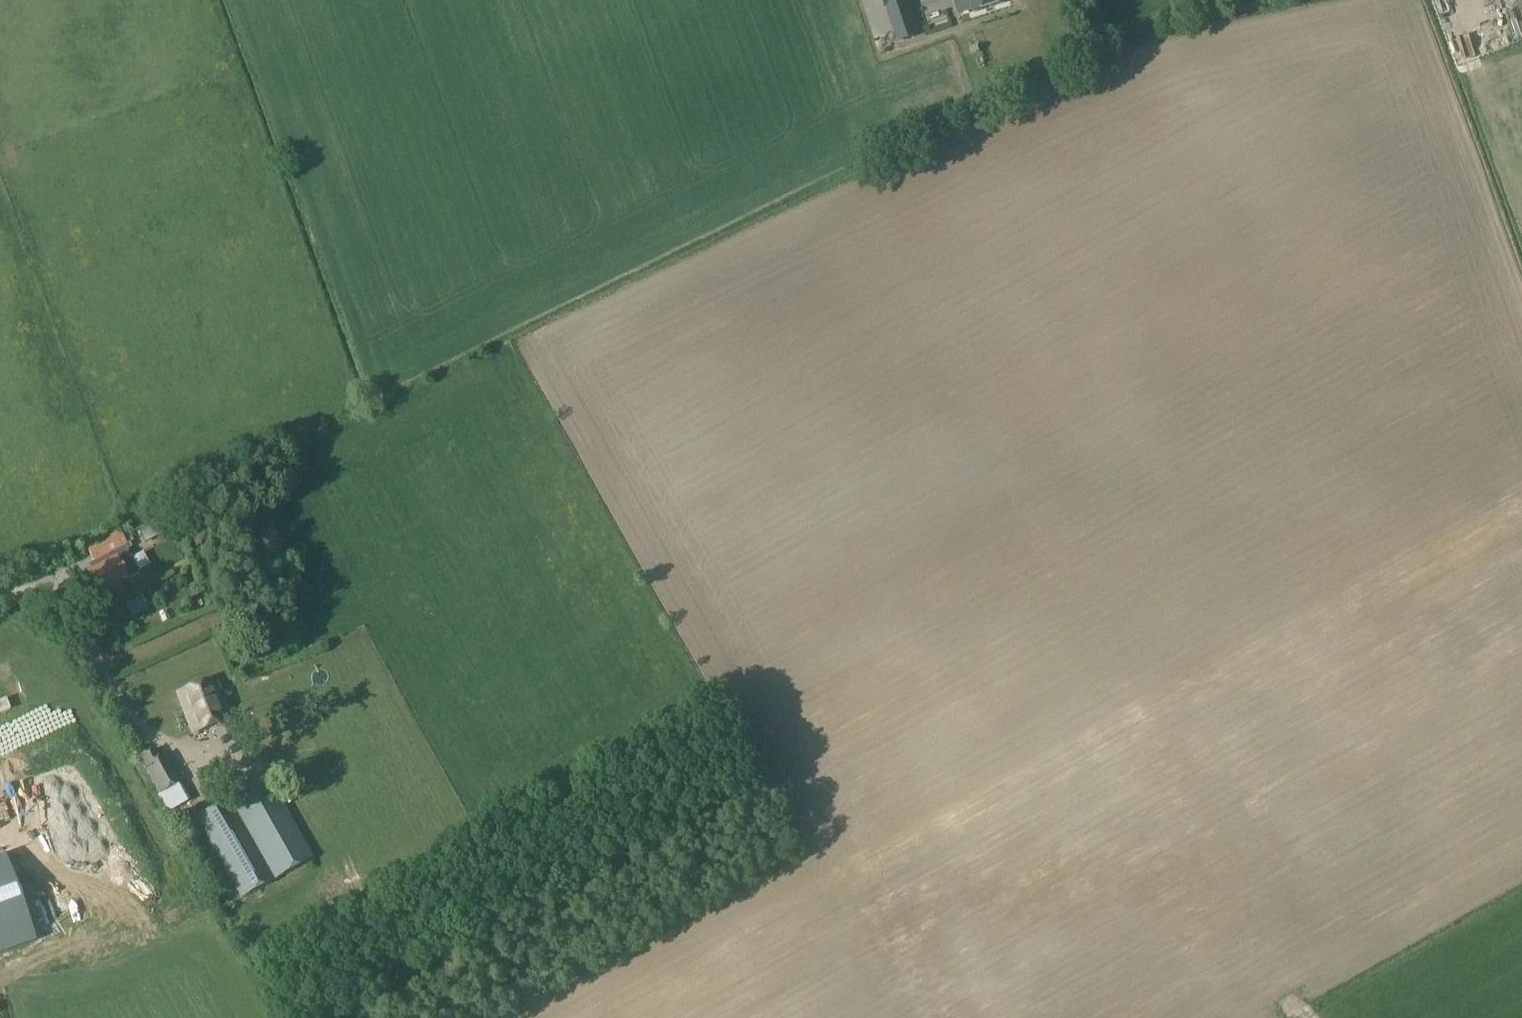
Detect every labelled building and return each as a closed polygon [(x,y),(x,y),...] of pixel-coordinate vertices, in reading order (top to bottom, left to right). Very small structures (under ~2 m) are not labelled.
[(904,0),(883,0),(886,9),(887,8),(902,3),(905,2),(904,0)] [(974,13),(1005,3),(1004,0),(969,0),(974,13)] [(914,37),(910,25),(895,30),(899,42),(914,37)] [(137,527),(138,528),(142,535),(146,542),(175,527),(167,512),(137,527)] [(129,544),(133,542),(126,528),(119,531),(119,532),(86,549),(96,568),(88,572),(100,593),(140,573),(126,551),(131,548),(129,544)] [(100,609),(129,594),(124,584),(95,600),(100,609)] [(162,622),(170,619),(165,610),(158,613),(162,622)] [(192,734),(230,719),(215,680),(177,694),(192,734)] [(167,814),(191,801),(166,753),(159,757),(156,748),(138,758),(167,814)] [(310,858),(267,778),(200,819),(248,896),(310,858)] [(0,857),(0,952),(37,938),(5,855),(0,857)]
